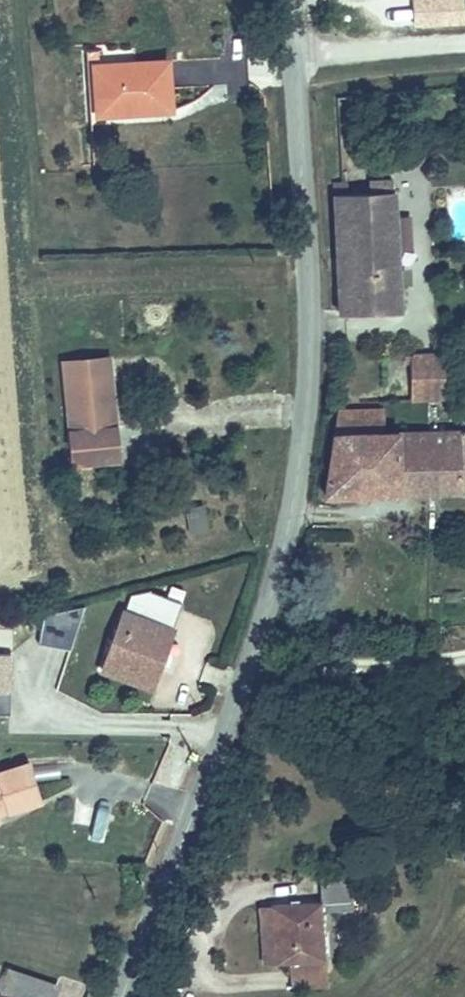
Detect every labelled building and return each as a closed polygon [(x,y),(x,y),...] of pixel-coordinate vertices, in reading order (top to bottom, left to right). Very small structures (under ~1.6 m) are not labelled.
[(128,96),(130,108),(168,103),(162,56),(137,58),(93,63),(98,99),(128,96)] [(100,111),(130,108),(128,96),(98,99),(100,111)] [(354,190),(338,189),(341,318),(397,315),(392,188),(370,189),(370,202),(355,202),(354,190)] [(109,370),(107,354),(60,360),(63,375),(109,370)] [(420,395),(450,394),(448,357),(418,358),(420,395)] [(121,457),(109,370),(63,375),(75,462),(121,457)] [(332,492),(464,491),(464,429),(391,430),(392,403),(353,403),(332,492)] [(205,502),(185,504),(188,529),(208,527),(205,502)] [(126,589),(101,660),(155,679),(184,595),(146,581),(126,589)] [(73,646),(79,605),(46,599),(40,640),(73,646)] [(12,689),(6,689),(6,674),(12,674),(13,651),(0,651),(0,711),(12,712),(12,689)] [(0,770),(0,810),(44,796),(33,759),(0,770)] [(314,900),(267,904),(268,962),(280,962),(281,976),(320,975),(319,914),(349,913),(348,877),(314,878),(314,900)]
